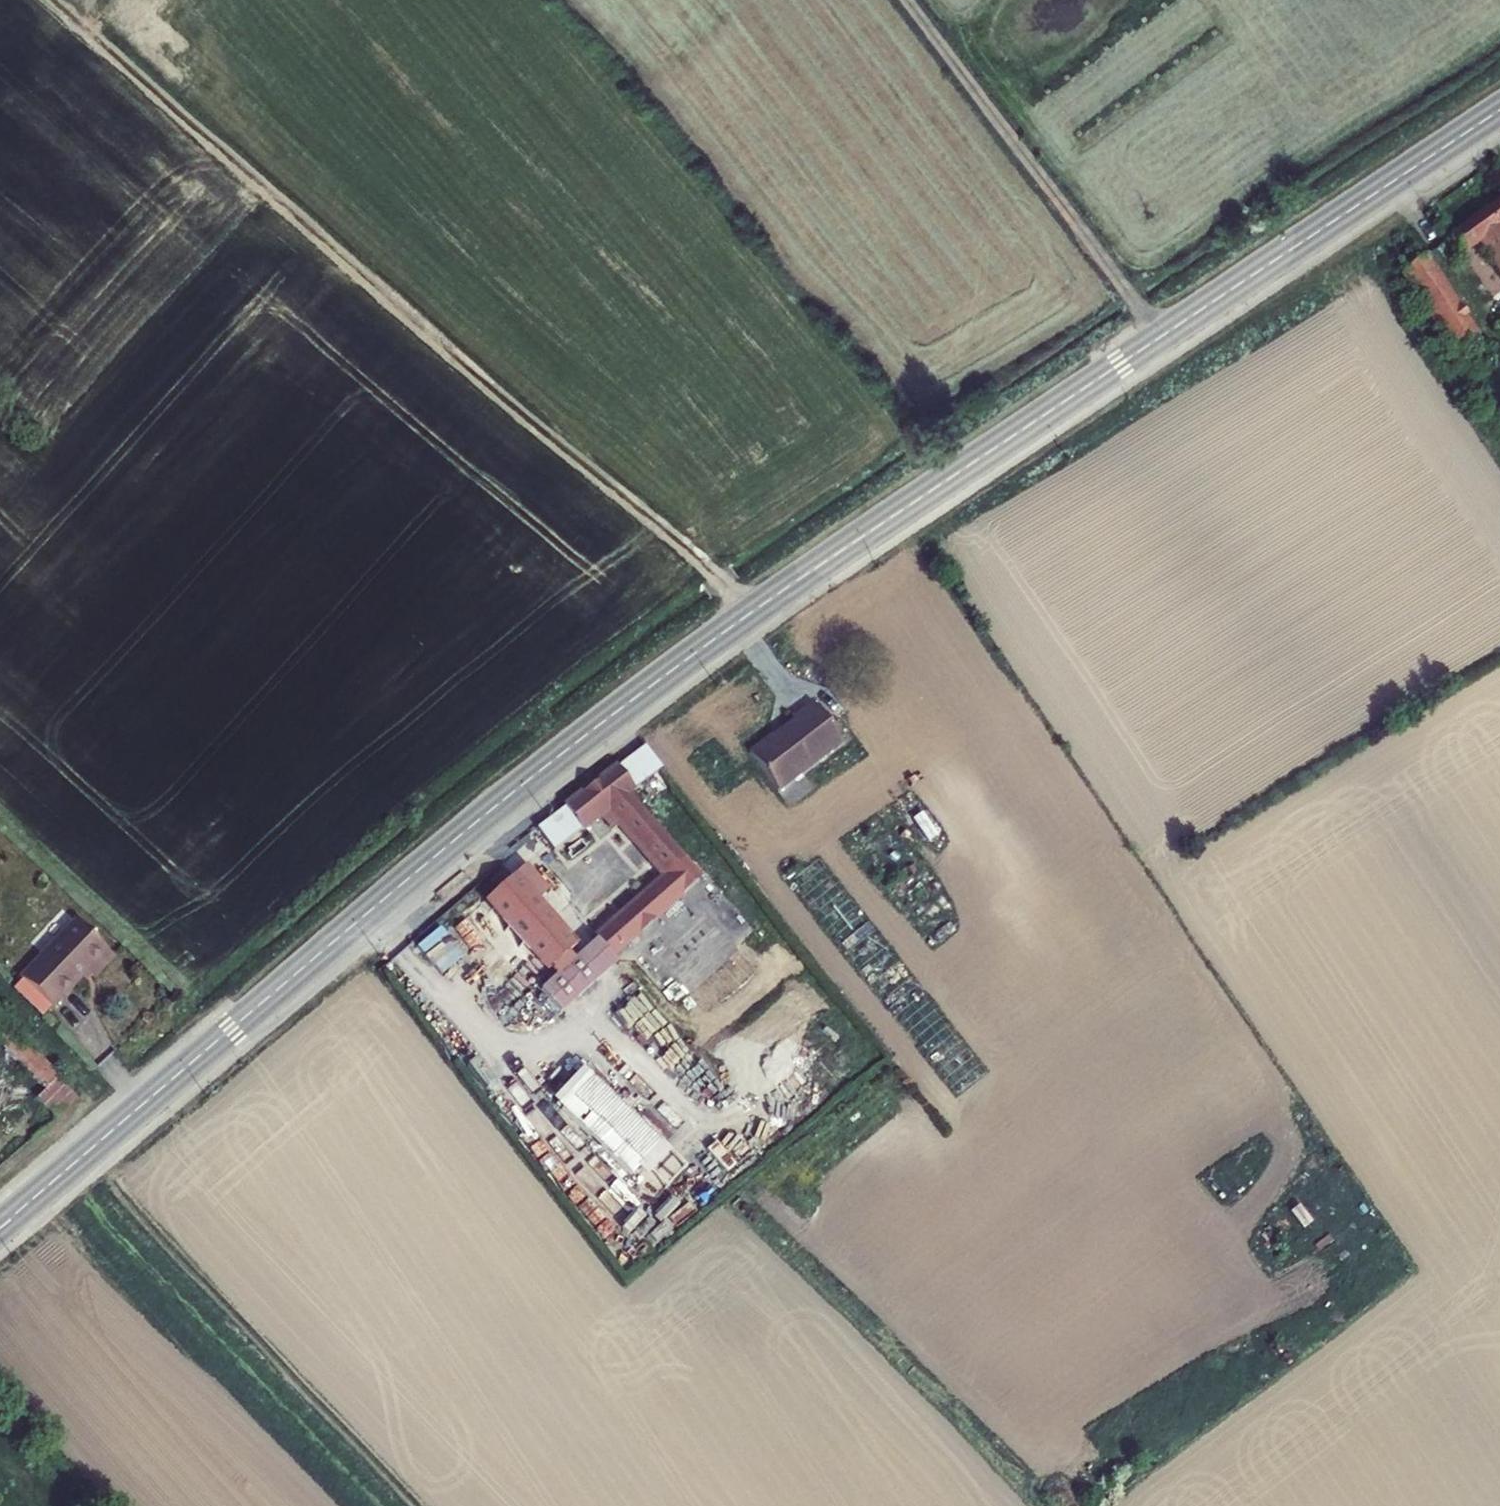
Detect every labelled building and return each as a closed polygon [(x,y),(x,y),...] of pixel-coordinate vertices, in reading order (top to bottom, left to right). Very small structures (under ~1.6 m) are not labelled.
[(1447,244),(1460,263),(1477,251),(1499,284),(1499,207),(1447,244)] [(1419,267),(1396,282),(1461,376),(1476,366),(1473,362),(1479,357),(1472,347),(1419,267)] [(776,758),(754,772),(780,812),(848,766),(821,727),(802,740),(804,743),(778,761),(776,758)] [(569,821),(573,827),(586,842),(609,824),(661,889),(594,948),(615,972),(682,914),(673,905),(678,901),(686,910),(699,899),(690,889),(694,886),(643,819),(640,823),(629,809),(638,801),(622,780),(569,821)] [(551,903),(528,875),(488,910),(546,980),(577,953),(541,911),(551,903)] [(79,939),(21,995),(51,1025),(81,996),(88,989),(92,994),(95,997),(115,976),(79,939)] [(615,972),(594,948),(574,966),(594,990),(615,972)] [(88,989),(81,996),(86,1000),(92,994),(88,989)] [(5,1029),(0,1033),(0,1054),(39,1101),(23,1115),(45,1141),(76,1115),(5,1029)] [(657,1157),(590,1091),(561,1121),(630,1187),(657,1157)]
